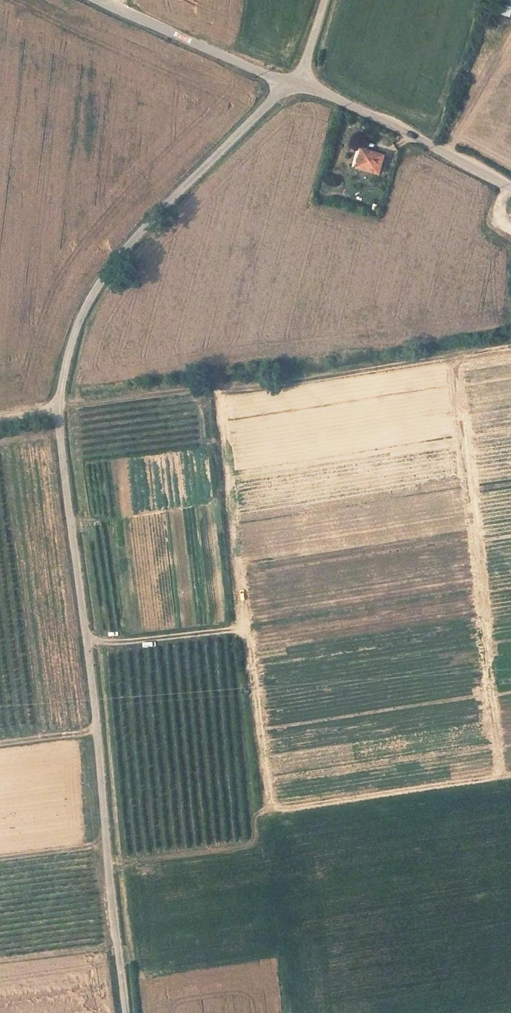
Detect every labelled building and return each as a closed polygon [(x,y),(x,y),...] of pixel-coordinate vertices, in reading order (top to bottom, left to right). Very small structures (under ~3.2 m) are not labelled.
[(380,180),(385,163),(364,155),(358,172),(380,180)]
